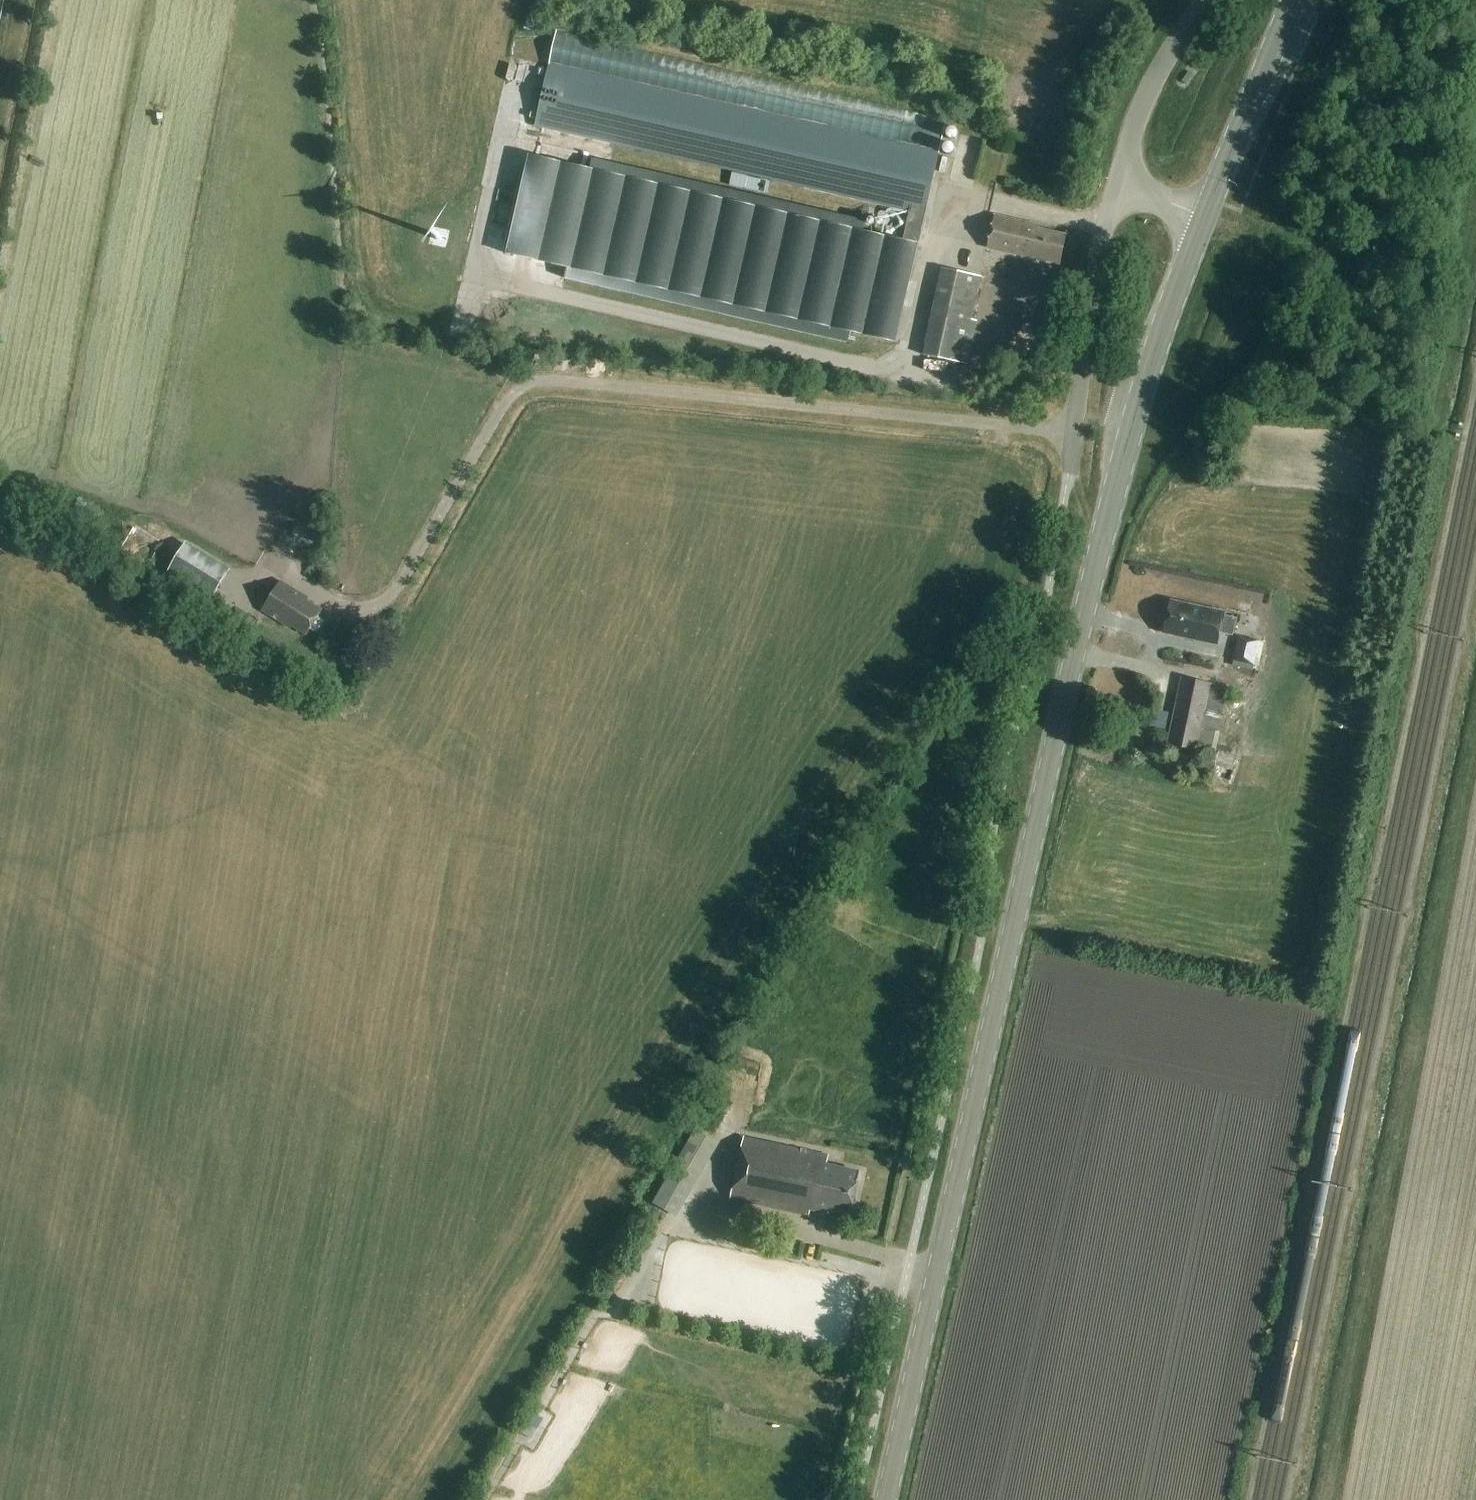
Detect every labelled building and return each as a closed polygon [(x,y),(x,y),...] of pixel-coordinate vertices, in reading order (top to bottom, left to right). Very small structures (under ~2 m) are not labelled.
[(911,210),(904,240),(529,153),(506,251),(896,342),(947,122),(558,32),(536,124),(911,210)] [(1060,265),(1066,236),(1038,230),(1038,226),(996,217),(989,248),(1060,265)] [(967,365),(977,320),(972,319),(981,278),(943,270),(924,356),(967,365)] [(515,363),(516,354),(492,352),(492,360),(515,363)] [(213,600),(232,570),(187,543),(169,573),(213,600)] [(308,599),(282,582),(264,611),(290,628),(292,625),(307,634),(322,609),(307,600),(308,599)] [(1163,634),(1218,646),(1221,634),(1234,637),(1238,619),(1225,616),(1226,612),(1171,599),(1163,634)] [(1238,637),(1233,660),(1253,665),(1259,642),(1238,637)] [(1268,663),(1275,665),(1281,639),(1274,637),(1268,663)] [(1182,679),(1168,747),(1198,753),(1202,729),(1218,733),(1222,716),(1206,712),(1212,685),(1182,679)] [(694,1131),(652,1205),(675,1219),(718,1145),(694,1131)] [(851,1215),(860,1172),(827,1165),(829,1156),(745,1138),(732,1199),(810,1216),(811,1210),(829,1214),(830,1211),(851,1215)] [(726,1321),(729,1310),(674,1298),(672,1310),(726,1321)]
